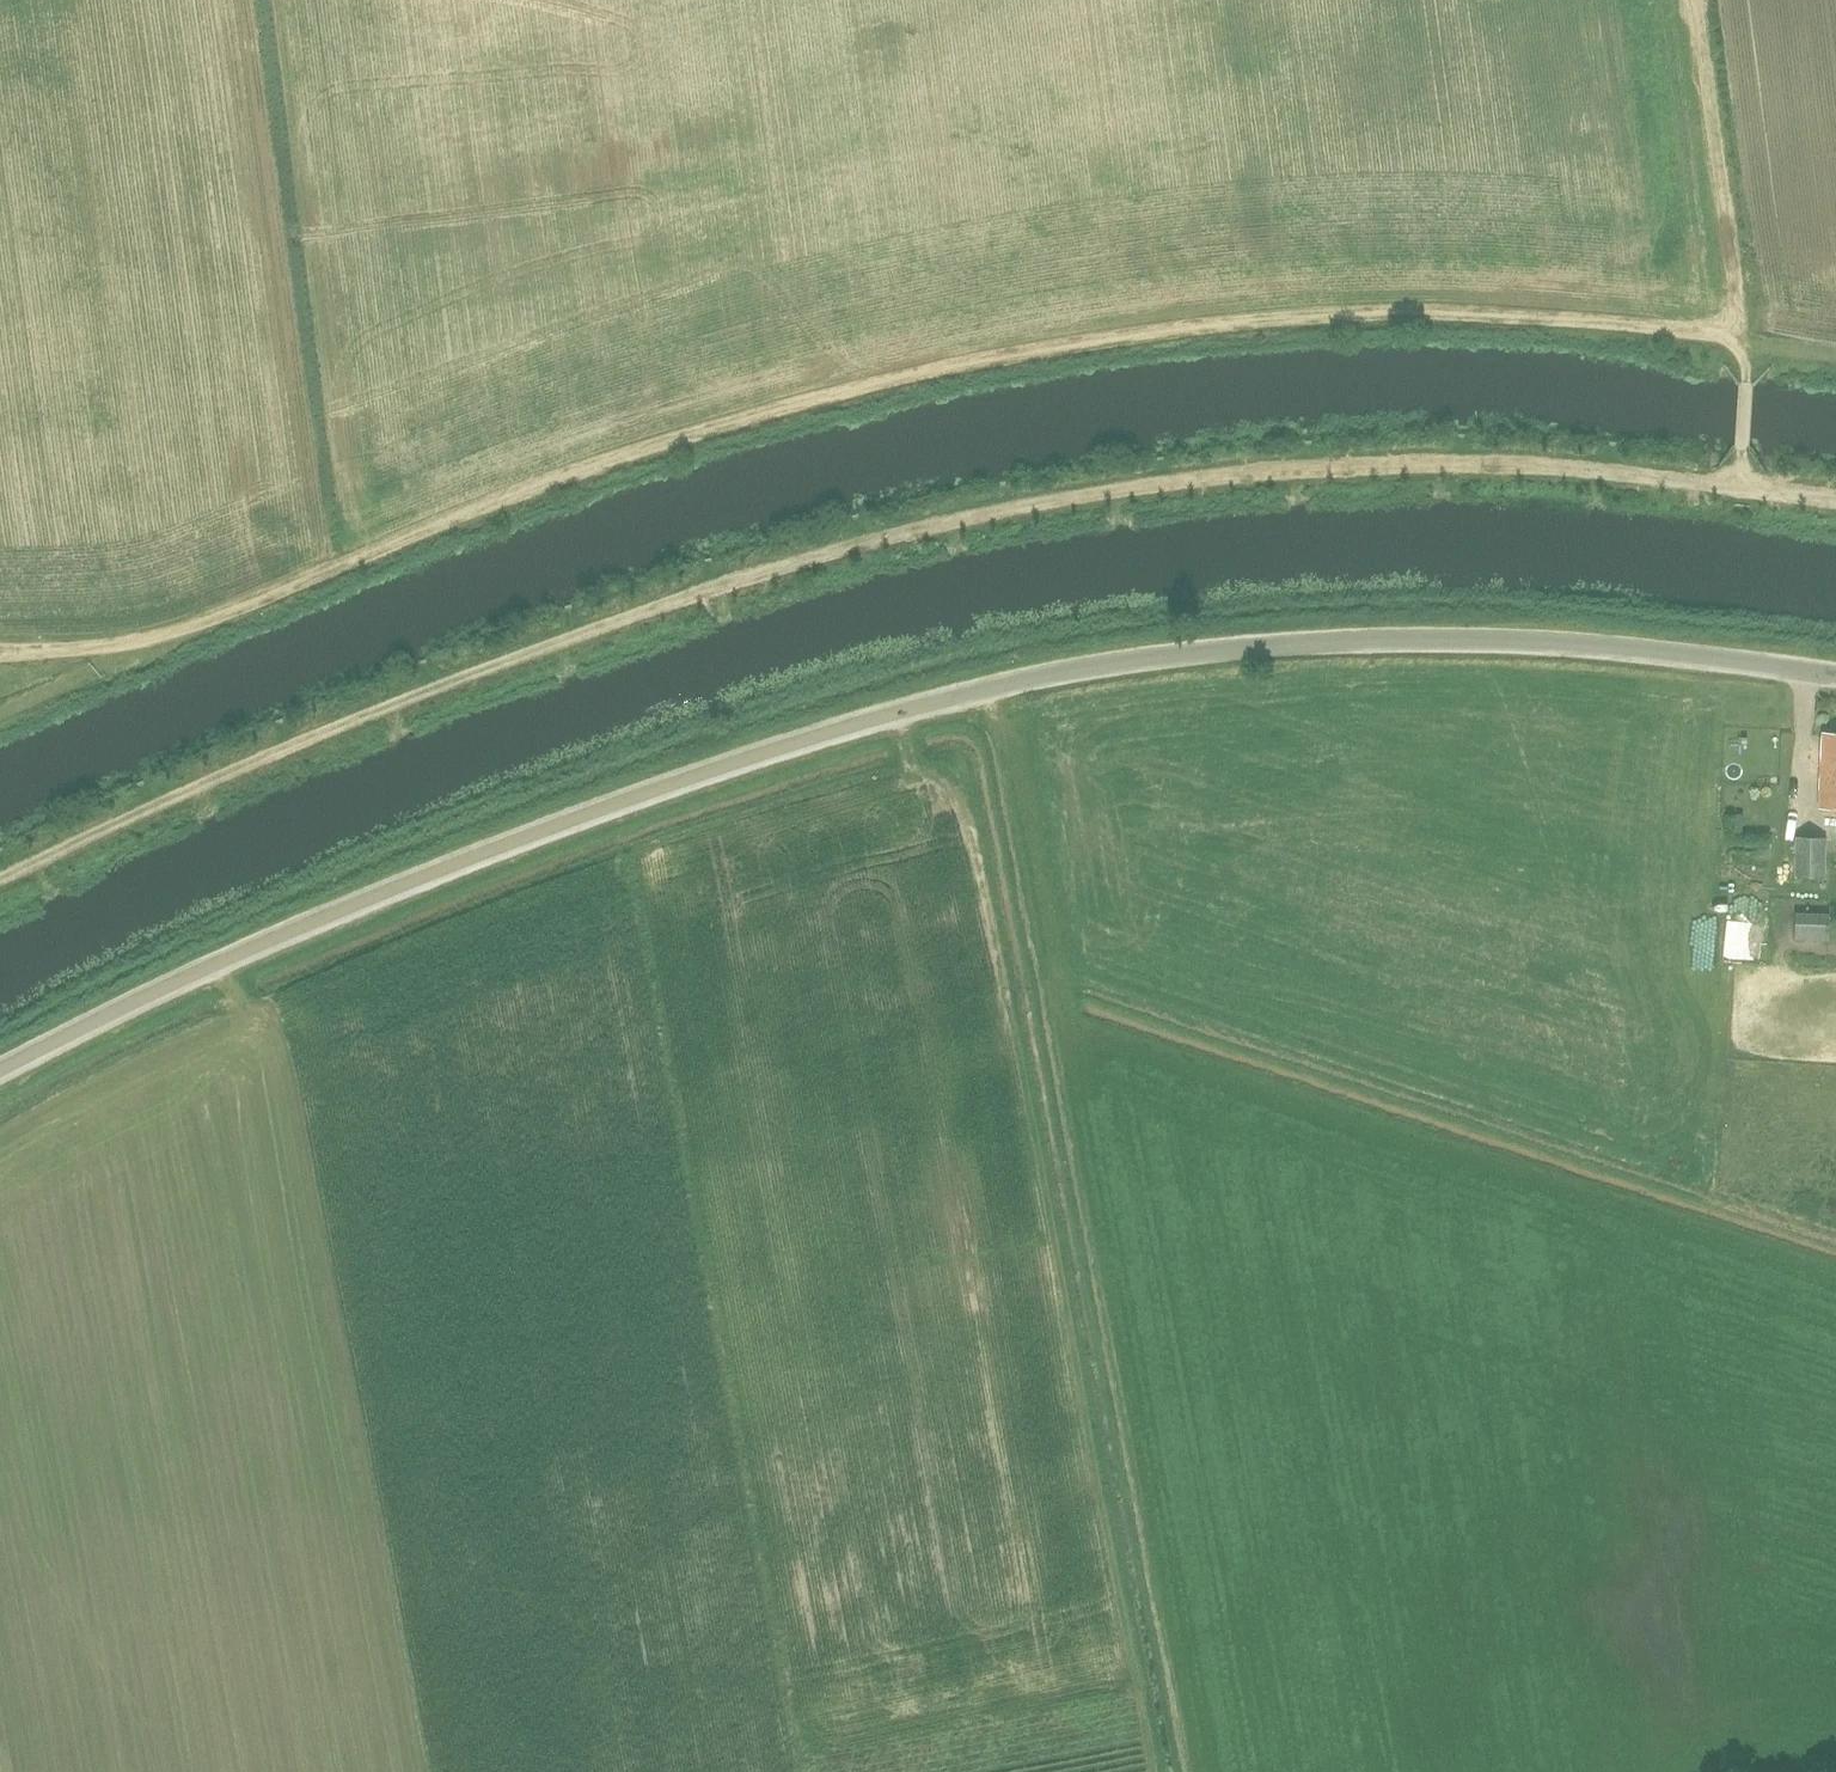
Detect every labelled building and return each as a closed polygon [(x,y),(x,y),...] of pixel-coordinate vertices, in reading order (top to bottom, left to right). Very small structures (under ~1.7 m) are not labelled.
[(1823,732),(1819,808),(1835,810),(1835,733),(1823,732)] [(1796,837),(1796,849),(1795,878),(1825,878),(1827,838),(1818,837),(1796,837)] [(1798,908),(1798,930),(1828,930),(1828,908),(1798,908)]
